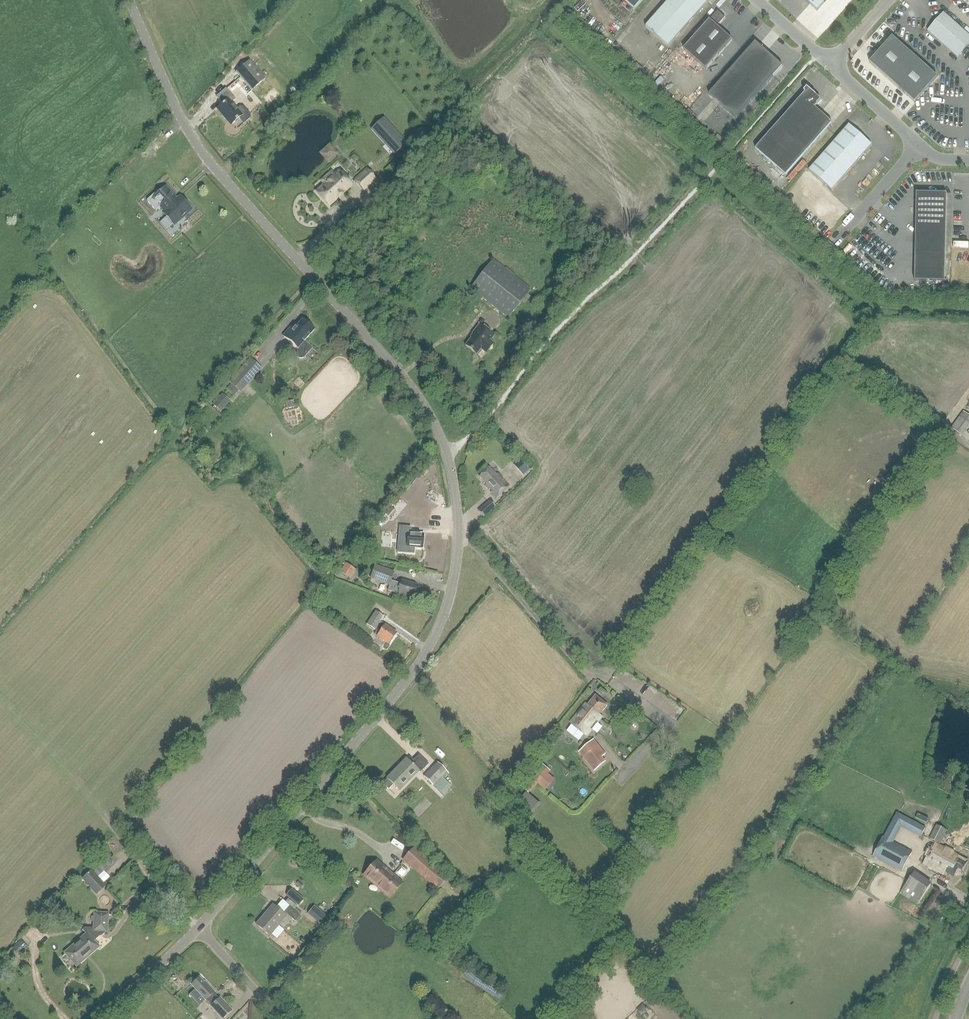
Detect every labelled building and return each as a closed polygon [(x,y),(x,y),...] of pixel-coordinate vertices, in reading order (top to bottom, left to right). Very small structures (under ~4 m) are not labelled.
[(642,0),(624,0),(634,9),(642,0)] [(708,1),(706,0),(669,0),(645,26),(668,46),(708,1)] [(817,11),(826,0),(805,0),(817,11)] [(717,26),(725,17),(717,10),(683,49),(706,69),(732,39),(717,26)] [(943,13),(927,31),(957,58),(968,44),(968,36),(943,13)] [(892,37),(869,62),(914,102),(937,77),(892,37)] [(762,48),(755,42),(709,94),(729,112),(736,118),(774,75),(775,74),(782,66),(771,55),(763,49),(762,48)] [(251,91),(265,79),(249,61),(236,72),(251,91)] [(784,176),(832,123),(814,106),(820,100),(807,87),(803,91),(805,93),(754,148),(784,176)] [(223,105),(217,109),(231,125),(238,119),(243,124),(250,118),(250,115),(243,107),(240,107),(237,110),(231,103),(235,100),(226,89),(216,97),(223,105)] [(388,146),(395,154),(406,144),(393,130),(387,124),(379,131),(391,144),(388,146)] [(871,145),(849,125),(809,170),(831,190),(871,145)] [(164,155),(172,147),(162,136),(153,143),(155,145),(152,148),(156,154),(160,151),(164,155)] [(330,162),(341,152),(332,142),(321,152),(330,162)] [(367,170),(355,181),(363,190),(375,179),(367,170)] [(316,192),(329,205),(351,185),(339,172),(334,176),(331,173),(324,180),(326,183),(316,192)] [(163,213),(174,225),(191,210),(190,208),(191,207),(187,203),(186,204),(180,197),(177,200),(166,187),(159,193),(157,191),(158,191),(157,191),(146,200),(156,211),(160,207),(164,212),(163,213)] [(944,282),(946,194),(915,193),(914,282),(944,282)] [(530,289),(492,259),(470,288),(508,318),(530,289)] [(295,323),(294,322),(283,335),(297,348),(295,350),(294,353),(295,355),(299,358),(301,358),(303,358),(312,348),(304,341),(314,330),(302,319),(296,327),(293,324),(295,323)] [(494,335),(479,323),(472,333),(473,335),(465,345),(476,354),(480,349),(486,353),(493,343),(490,340),(494,335)] [(262,369),(250,358),(229,383),(241,393),(262,369)] [(223,394),(216,401),(224,408),(230,401),(223,394)] [(294,400),(285,401),(286,408),(295,407),(294,400)] [(951,428),(961,436),(968,425),(968,424),(959,417),(951,428)] [(524,463),(518,469),(523,475),(530,469),(524,463)] [(484,485),(496,498),(509,486),(497,473),(496,475),(489,467),(479,476),(486,484),(484,485)] [(495,506),(490,500),(478,511),(483,517),(495,506)] [(415,511),(420,515),(425,509),(420,505),(415,511)] [(391,507),(385,514),(390,519),(396,512),(391,507)] [(399,527),(397,552),(414,554),(414,548),(422,549),(423,534),(410,533),(410,528),(399,527)] [(390,545),(373,544),(372,553),(389,554),(390,545)] [(340,569),(345,573),(351,565),(346,561),(340,569)] [(389,584),(388,590),(411,597),(416,584),(401,580),(400,583),(391,580),(393,572),(374,564),(369,577),(389,584)] [(383,616),(375,611),(366,624),(374,630),(375,628),(380,621),(383,616)] [(396,633),(384,624),(380,621),(375,628),(379,631),(379,632),(377,630),(374,634),(388,644),(396,633)] [(585,703),(570,723),(586,736),(602,717),(599,715),(607,705),(595,696),(587,705),(585,703)] [(578,752),(594,771),(605,762),(601,758),(606,754),(594,740),(578,752)] [(387,779),(382,783),(388,789),(393,784),(393,785),(396,781),(402,787),(418,771),(420,773),(428,764),(418,754),(410,763),(406,759),(386,779),(387,779)] [(537,786),(550,771),(539,761),(526,777),(537,786)] [(449,774),(437,762),(423,776),(442,795),(451,786),(443,779),(449,774)] [(534,812),(543,802),(531,791),(522,801),(534,812)] [(882,837),(873,856),(902,871),(912,852),(890,841),(899,823),(921,834),(925,827),(896,812),(883,837),(882,837)] [(946,830),(936,825),(929,838),(939,843),(946,830)] [(966,863),(956,858),(957,856),(934,843),(923,863),(943,874),(944,872),(954,877),(958,869),(961,871),(966,863)] [(519,844),(511,853),(518,858),(525,850),(519,844)] [(410,866),(411,865),(432,884),(442,873),(413,848),(403,860),(410,866)] [(388,898),(402,883),(376,860),(363,875),(388,898)] [(96,895),(106,886),(91,870),(81,879),(96,895)] [(930,884),(913,873),(900,893),(916,904),(930,884)] [(303,899),(291,889),(285,896),(298,906),(303,899)] [(160,911),(164,908),(157,901),(153,905),(160,911)] [(255,924),(269,936),(285,916),(272,905),(255,924)] [(300,915),(288,905),(283,911),(294,921),(300,915)] [(314,906),(307,914),(319,925),(326,917),(314,906)] [(94,914),(93,922),(95,922),(94,928),(85,927),(82,929),(87,934),(62,956),(66,953),(76,965),(80,962),(80,961),(98,946),(93,941),(105,930),(106,930),(107,915),(111,915),(111,914),(95,913),(95,914),(94,914)] [(19,956),(28,947),(20,940),(11,949),(19,956)] [(222,1018),(232,1010),(220,996),(219,998),(213,992),(214,991),(205,981),(204,982),(199,976),(191,984),(205,999),(211,1005),(210,1005),(222,1018)] [(639,1012),(645,1018),(648,1016),(645,1013),(648,1010),(644,1007),(639,1012)]
